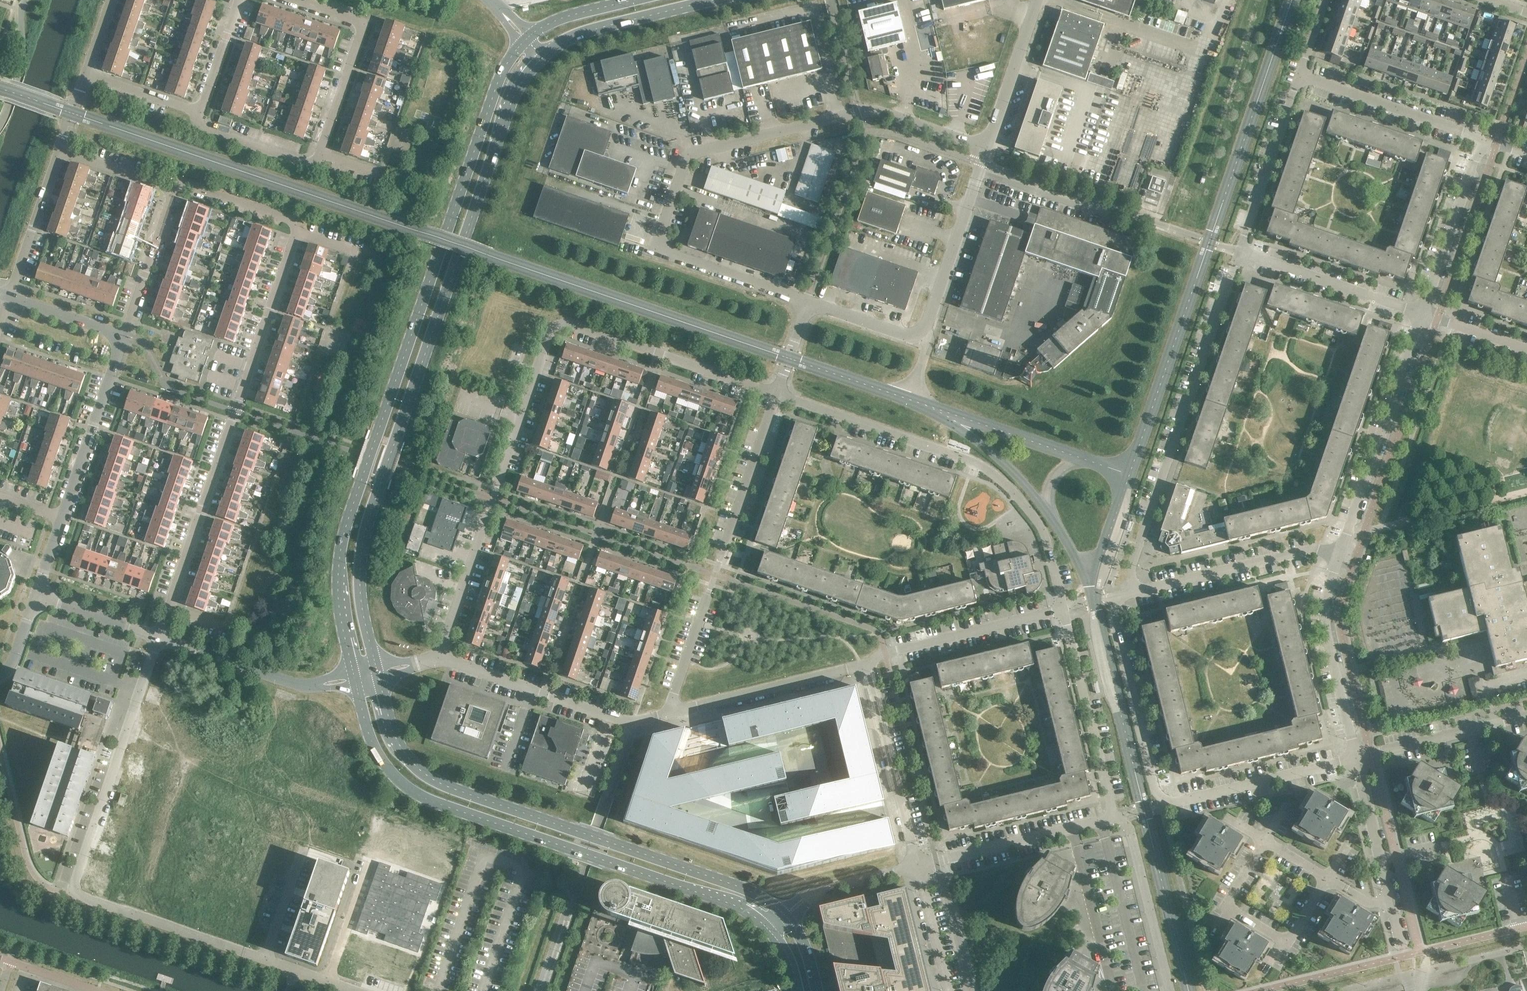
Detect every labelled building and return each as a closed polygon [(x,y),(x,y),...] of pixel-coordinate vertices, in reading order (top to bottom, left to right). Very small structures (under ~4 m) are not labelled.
[(127,2),(150,10),(151,7),(144,4),(145,0),(128,0),(127,2)] [(205,0),(197,0),(196,3),(186,1),(186,3),(213,13),(217,4),(205,0)] [(944,10),(985,0),(941,0),(944,10)] [(1081,2),(1129,19),(1135,0),(1081,0),(1081,2)] [(1407,8),(1417,11),(1421,0),(1410,0),(1407,8)] [(1417,11),(1428,15),(1433,0),(1421,0),(1417,11)] [(1441,0),(1433,0),(1428,15),(1438,18),(1444,1),(1441,0)] [(1359,7),(1342,1),(1338,11),(1355,17),(1359,7)] [(1454,4),(1444,1),(1438,18),(1448,22),(1454,4)] [(150,10),(127,2),(125,11),(140,16),(141,11),(149,13),(150,10)] [(213,13),(186,3),(185,6),(193,10),(192,15),(194,16),(209,21),(210,22),(213,13)] [(897,3),(858,12),(868,52),(871,51),(872,57),(867,59),(873,81),(881,79),(881,78),(889,76),(883,55),(887,54),(888,53),(887,47),(907,42),(897,3)] [(1464,8),(1454,4),(1448,22),(1458,25),(1464,8)] [(272,8),(263,5),(256,23),(261,25),(260,35),(262,36),(272,8)] [(280,11),(272,8),(262,36),(264,36),(269,28),(274,29),(280,11)] [(1475,12),(1464,8),(1458,25),(1469,29),(1475,12)] [(1062,10),(1057,23),(1043,63),(1042,66),(1085,81),(1104,25),(1062,10)] [(140,16),(125,11),(122,19),(144,27),(145,24),(138,21),(140,16)] [(289,14),(280,11),(274,29),(278,31),(277,41),(279,41),(289,14)] [(1355,17),(1338,11),(1335,21),(1352,27),(1355,17)] [(297,17),(289,14),(279,41),(282,42),(286,34),(291,35),(297,17)] [(194,16),(193,20),(185,19),(184,22),(206,29),(209,21),(194,16)] [(306,19),(297,17),(291,35),(295,37),(294,46),(296,47),(306,19)] [(144,27),(122,19),(119,28),(134,33),(136,28),(143,30),(144,27)] [(314,22),(306,19),(296,47),(299,48),(303,39),(308,41),(314,22)] [(1515,25),(1497,19),(1494,30),(1511,36),(1515,25)] [(405,26),(386,20),(383,29),(411,38),(412,36),(403,31),(405,26)] [(1352,27),(1335,21),(1331,31),(1348,37),(1352,27)] [(206,29),(184,22),(183,25),(190,28),(188,33),(204,38),(206,29)] [(323,25),(314,22),(308,41),(312,43),(311,52),(313,53),(323,25)] [(810,22),(793,26),(731,41),(743,89),(822,70),(810,22)] [(331,28),(323,25),(313,53),(316,54),(320,45),(325,47),(331,28)] [(254,29),(248,27),(245,35),(244,39),(250,41),(254,29)] [(134,33),(119,28),(116,37),(138,44),(139,42),(132,38),(134,33)] [(340,31),(331,28),(325,47),(329,48),(328,58),(331,59),(340,31)] [(411,38),(383,29),(380,37),(399,44),(401,39),(410,41),(411,38)] [(1511,36),(1494,30),(1490,40),(1508,46),(1511,36)] [(1348,37),(1331,31),(1328,42),(1345,48),(1348,37)] [(204,38),(188,33),(187,37),(179,36),(179,39),(201,46),(204,38)] [(719,34),(705,37),(690,41),(697,71),(698,71),(700,80),(699,80),(704,100),(734,93),(729,73),(728,73),(725,64),(726,63),(719,34)] [(253,35),(251,41),(257,43),(259,37),(253,35)] [(116,37),(113,45),(128,50),(130,46),(137,47),(138,44),(116,37)] [(399,44),(380,37),(378,46),(405,56),(406,53),(397,48),(399,44)] [(201,46),(179,39),(178,42),(184,45),(183,50),(198,55),(201,46)] [(1508,46),(1490,40),(1487,50),(1504,56),(1508,46)] [(1345,48),(1328,42),(1324,52),(1341,58),(1345,48)] [(269,51),(247,43),(244,52),(259,57),(260,53),(268,54),(269,51)] [(112,44),(109,53),(137,63),(137,61),(129,56),(130,51),(128,50),(113,45),(112,44)] [(1382,48),(1371,44),(1364,66),(1375,70),(1381,52),(1382,48)] [(405,56),(378,46),(375,54),(393,61),(395,56),(404,58),(405,56)] [(198,55),(183,50),(181,55),(174,53),(173,56),(195,64),(198,55)] [(1504,56),(1487,50),(1483,61),(1501,67),(1504,56)] [(259,57),(244,52),(241,60),(263,68),(264,65),(257,62),(259,57)] [(1391,56),(1381,52),(1375,70),(1385,73),(1391,56)] [(137,63),(109,53),(106,62),(125,68),(126,64),(136,65),(137,63)] [(393,61),(375,54),(372,63),(399,73),(400,70),(392,65),(393,61)] [(590,64),(598,96),(639,86),(643,104),(646,104),(645,103),(652,102),(654,102),(654,104),(656,103),(663,101),(663,102),(675,99),(665,57),(645,62),(644,60),(634,63),(632,54),(590,64)] [(195,64),(173,56),(172,59),(178,62),(177,67),(192,72),(195,64)] [(1401,59),(1391,56),(1385,73),(1395,77),(1401,59)] [(1411,63),(1401,59),(1395,77),(1405,80),(1411,63)] [(263,68),(241,60),(238,69),(253,74),(255,70),(262,71),(263,68)] [(1501,67),(1483,61),(1480,71),(1497,77),(1501,67)] [(125,68),(106,62),(103,71),(131,80),(132,77),(123,73),(125,68)] [(309,69),(307,74),(323,79),(326,70),(304,62),(302,66),(309,69)] [(399,73),(372,63),(369,72),(387,78),(389,73),(399,75),(399,73)] [(1421,66),(1411,63),(1405,80),(1415,84),(1421,66)] [(163,69),(162,72),(190,81),(193,72),(192,72),(177,67),(175,66),(173,71),(163,69)] [(1432,70),(1421,66),(1415,84),(1426,87),(1432,70)] [(253,74),(238,69),(235,77),(257,85),(258,82),(251,79),(253,74)] [(1442,73),(1432,70),(1426,87),(1436,91),(1442,73)] [(1497,77),(1480,71),(1476,81),(1494,87),(1497,77)] [(190,81),(162,72),(162,74),(170,79),(169,83),(187,90),(190,81)] [(1453,77),(1442,73),(1436,91),(1447,94),(1453,77)] [(323,79),(307,74),(306,78),(299,77),(298,80),(320,87),(323,79)] [(404,74),(401,83),(408,85),(411,77),(404,74)] [(1089,74),(1087,82),(1111,90),(1114,82),(1089,74)] [(368,75),(365,84),(392,93),(393,91),(385,86),(386,81),(368,75)] [(257,85),(235,77),(232,86),(247,91),(249,87),(256,88),(257,85)] [(320,87),(298,80),(297,83),(303,86),(302,91),(317,96),(320,87)] [(1062,88),(1038,80),(1022,127),(1014,149),(1039,157),(1062,88)] [(1494,87),(1476,81),(1473,91),(1490,97),(1494,87)] [(187,90),(169,83),(167,88),(157,86),(156,89),(184,99),(187,90)] [(392,93),(365,84),(362,93),(363,93),(378,98),(380,99),(382,94),(392,96),(392,93)] [(231,85),(228,94),(256,104),(257,101),(248,97),(250,92),(247,91),(232,86),(231,85)] [(317,96),(302,91),(300,95),(293,94),(292,97),(314,105),(317,96)] [(1490,97),(1473,91),(1469,102),(1487,108),(1490,97)] [(276,92),(273,99),(280,102),(283,94),(276,92)] [(363,93),(360,101),(382,109),(383,106),(376,103),(378,98),(363,93)] [(256,104),(228,94),(225,103),(244,109),(245,104),(255,106),(256,104)] [(314,105),(292,97),(291,100),(297,103),(296,107),(296,108),(311,113),(314,105)] [(382,109),(360,101),(357,110),(372,115),(374,110),(381,112),(382,109)] [(244,109),(225,103),(222,112),(250,121),(251,118),(242,114),(244,109)] [(282,110),(281,112),(309,122),(312,113),(311,113),(296,108),(296,107),(294,107),(292,112),(282,110)] [(270,109),(267,117),(274,119),(277,111),(270,109)] [(372,115),(357,110),(354,118),(376,126),(377,123),(371,120),(372,115)] [(1333,111),(1329,122),(1325,133),(1336,137),(1337,134),(1341,135),(1340,138),(1355,143),(1363,122),(1354,118),(1354,117),(1353,118),(1349,117),(1349,116),(1348,116),(1333,111)] [(309,122),(281,112),(281,115),(289,120),(288,124),(306,130),(309,122)] [(1326,119),(1304,112),(1295,137),(1317,144),(1326,119)] [(220,116),(218,123),(230,127),(232,120),(220,116)] [(611,132),(568,117),(560,140),(550,168),(628,195),(637,169),(608,159),(609,156),(608,151),(605,150),(611,132)] [(376,126),(354,118),(351,126),(351,127),(366,132),(367,132),(368,127),(375,129),(376,126)] [(1372,125),(1363,122),(1355,143),(1371,149),(1372,146),(1376,147),(1375,150),(1385,154),(1392,132),(1378,127),(1378,126),(1377,126),(1373,125),(1373,124),(1372,124),(1372,125)] [(306,130),(288,124),(286,129),(276,127),(275,130),(303,139),(306,130)] [(350,126),(347,135),(375,144),(376,142),(367,137),(369,132),(367,132),(366,132),(351,127),(351,126),(350,126)] [(1407,137),(1392,132),(1385,154),(1395,157),(1396,154),(1400,156),(1399,158),(1415,164),(1422,142),(1413,139),(1413,138),(1412,138),(1408,137),(1408,136),(1407,136),(1407,137)] [(375,144),(347,135),(344,143),(363,150),(364,145),(374,147),(375,144)] [(1317,144),(1295,137),(1287,160),(1309,168),(1317,144)] [(363,150),(344,143),(341,152),(360,159),(369,162),(370,159),(361,154),(363,150)] [(812,145),(795,195),(818,203),(834,158),(835,153),(812,145)] [(1451,153),(1439,148),(1437,155),(1448,159),(1451,153)] [(1448,161),(1426,154),(1417,178),(1439,186),(1448,161)] [(934,194),(939,179),(936,173),(917,166),(915,171),(881,160),(873,182),(908,194),(911,186),(934,194)] [(1309,168),(1287,160),(1279,184),(1301,192),(1309,168)] [(90,169),(71,163),(68,172),(96,181),(97,179),(88,174),(90,169)] [(712,167),(704,189),(778,214),(785,192),(712,167)] [(96,181),(68,172),(65,181),(66,181),(67,181),(82,186),(84,187),(86,182),(95,184),(96,181)] [(1166,181),(1152,176),(1148,190),(1161,195),(1166,181)] [(1439,186),(1417,178),(1409,202),(1431,209),(1439,186)] [(67,181),(66,181),(64,189),(86,197),(87,194),(80,190),(82,186),(67,181)] [(1526,188),(1505,181),(1502,191),(1497,205),(1519,213),(1526,188)] [(153,191),(134,184),(132,189),(123,188),(122,190),(150,200),(153,191)] [(1301,192),(1279,184),(1271,208),(1274,210),(1293,216),(1293,215),(1301,192)] [(629,215),(544,186),(533,218),(618,247),(629,215)] [(86,197),(64,189),(61,198),(76,203),(78,198),(85,199),(86,197)] [(150,200),(122,190),(121,192),(130,197),(128,202),(130,203),(130,202),(146,208),(147,208),(150,200)] [(867,193),(857,222),(896,235),(906,206),(867,193)] [(76,203),(61,198),(58,206),(80,214),(81,211),(74,207),(76,203)] [(130,202),(130,203),(129,207),(122,206),(121,209),(143,216),(146,208),(130,202)] [(1431,209),(1409,202),(1401,226),(1423,233),(1431,209)] [(218,213),(191,203),(188,212),(206,219),(208,214),(217,216),(218,213)] [(782,204),(778,216),(818,229),(822,218),(782,204)] [(1519,213),(1497,205),(1488,229),(1510,237),(1519,213)] [(58,206),(55,214),(55,215),(70,220),(70,219),(72,215),(79,216),(80,214),(58,206)] [(1040,207),(1031,234),(1025,254),(1048,262),(1098,279),(1095,287),(1095,288),(1092,296),(1091,297),(1092,297),(1089,305),(1088,306),(1089,306),(1088,310),(1084,313),(1082,311),(1053,336),(1052,336),(1052,337),(1046,343),(1045,342),(1044,343),(1045,343),(1038,349),(1038,348),(1037,349),(1037,350),(1041,354),(1027,366),(1010,360),(1012,355),(969,340),(961,364),(1003,379),(1004,377),(1010,379),(1016,377),(1024,376),(1030,380),(1033,375),(1033,374),(1048,371),(1052,367),(1054,369),(1111,319),(1113,314),(1114,313),(1113,313),(1116,305),(1117,304),(1116,304),(1119,296),(1120,296),(1120,295),(1119,295),(1122,287),(1123,287),(1123,286),(1122,286),(1132,259),(1126,257),(1133,239),(1040,207)] [(143,216),(121,209),(120,211),(126,215),(125,219),(140,225),(143,216)] [(700,210),(694,227),(687,246),(707,252),(706,253),(707,253),(736,263),(764,272),(783,279),(796,241),(720,215),(720,214),(720,215),(703,209),(700,210)] [(1293,216),(1274,210),(1266,233),(1290,241),(1296,223),(1297,223),(1299,219),(1297,216),(1293,215),(1293,216)] [(206,219),(188,212),(185,221),(212,230),(213,228),(204,224),(206,219)] [(54,214),(51,223),(79,232),(79,230),(71,225),(73,220),(70,219),(70,220),(55,215),(55,214),(54,214)] [(140,225),(125,219),(123,224),(116,223),(115,226),(137,233),(140,225)] [(989,220),(989,221),(989,222),(987,229),(986,229),(986,230),(986,231),(984,238),(983,238),(983,239),(983,240),(980,248),(980,247),(980,248),(980,249),(978,256),(977,257),(977,256),(977,257),(974,265),(974,266),(973,266),(974,267),(971,274),(971,275),(970,275),(971,276),(968,284),(967,285),(968,285),(966,288),(966,289),(966,290),(963,298),(963,297),(963,298),(960,307),(960,306),(960,307),(960,308),(1002,322),(1003,321),(1002,321),(1005,313),(1006,313),(1006,312),(1005,312),(1008,304),(1009,304),(1009,303),(1008,303),(1010,299),(1010,298),(1013,290),(1014,289),(1013,289),(1016,281),(1017,280),(1016,280),(1019,272),(1020,272),(1020,271),(1019,271),(1022,263),(1023,263),(1023,262),(1022,262),(1025,254),(1031,234),(990,220),(989,220)] [(212,230),(185,221),(182,230),(183,230),(198,235),(198,236),(200,236),(202,231),(212,233),(212,230)] [(272,231),(244,222),(243,225),(252,229),(250,234),(269,240),(272,231)] [(79,232),(51,223),(48,232),(66,238),(68,233),(78,235),(79,232)] [(1326,233),(1297,223),(1296,223),(1290,241),(1289,245),(1299,248),(1300,246),(1304,247),(1303,250),(1319,255),(1326,233)] [(137,233),(115,226),(114,228),(120,232),(119,236),(134,242),(134,241),(137,233)] [(1401,226),(1393,249),(1393,250),(1411,257),(1415,258),(1423,233),(1401,226)] [(1510,237),(1488,229),(1480,253),(1502,260),(1510,237)] [(183,230),(180,239),(202,246),(203,243),(196,240),(198,236),(198,235),(183,230)] [(1356,243),(1326,233),(1319,255),(1334,260),(1335,258),(1339,259),(1338,262),(1348,265),(1356,243)] [(269,240),(250,234),(249,239),(239,237),(238,239),(266,249),(269,240)] [(105,239),(104,241),(132,251),(135,242),(134,241),(134,242),(119,236),(117,235),(115,240),(105,239)] [(202,246),(180,239),(177,247),(192,252),(194,248),(201,249),(202,246)] [(266,249),(238,239),(237,242),(246,246),(244,251),(246,252),(247,252),(262,257),(263,258),(266,249)] [(132,251),(104,241),(104,243),(112,248),(110,253),(129,260),(132,251)] [(1386,254),(1385,253),(1356,243),(1348,265),(1358,268),(1359,266),(1363,267),(1362,270),(1378,275),(1380,272),(1386,254)] [(338,254),(310,244),(307,253),(325,259),(327,255),(337,256),(338,254)] [(918,272),(842,246),(830,284),(905,310),(918,272)] [(192,252),(177,247),(174,256),(196,263),(197,260),(191,257),(192,252)] [(1386,249),(1385,253),(1386,254),(1380,272),(1403,280),(1411,257),(1393,250),(1393,249),(1389,248),(1386,249)] [(94,251),(91,258),(97,260),(99,253),(94,251)] [(247,252),(246,252),(245,256),(238,255),(237,258),(259,265),(262,257),(247,252)] [(325,259),(307,253),(304,262),(332,271),(332,269),(324,264),(325,259)] [(1502,260),(1480,253),(1472,277),(1475,278),(1494,285),(1494,284),(1502,260)] [(196,263),(174,256),(171,264),(186,269),(188,265),(195,266),(196,263)] [(343,256),(340,264),(346,266),(349,258),(343,256)] [(47,258),(44,257),(36,279),(45,282),(50,267),(45,265),(47,258)] [(259,265),(237,258),(236,261),(242,264),(241,269),(256,274),(259,265)] [(55,269),(50,267),(45,282),(53,285),(61,263),(58,262),(55,269)] [(135,265),(128,262),(124,274),(131,277),(135,265)] [(332,271),(304,262),(301,271),(302,271),(317,276),(319,277),(321,272),(331,273),(332,271)] [(64,264),(61,263),(53,285),(61,288),(62,288),(67,273),(63,271),(64,264)] [(67,270),(67,273),(62,288),(61,288),(61,289),(70,292),(76,273),(80,264),(77,264),(73,272),(67,270)] [(82,265),(80,264),(76,273),(70,292),(78,295),(85,276),(80,275),(82,265)] [(186,269),(171,264),(168,273),(190,280),(191,277),(185,274),(186,269)] [(90,278),(85,276),(78,295),(87,298),(97,270),(94,269),(90,278)] [(256,274),(241,269),(239,273),(232,272),(231,275),(253,282),(256,274)] [(99,271),(97,270),(87,298),(95,301),(102,282),(97,281),(99,271)] [(302,271),(299,279),(321,287),(322,284),(316,280),(317,276),(302,271)] [(168,273),(165,281),(181,286),(182,282),(189,283),(190,280),(168,273)] [(107,284),(102,282),(95,301),(104,304),(114,276),(111,275),(107,284)] [(253,282),(231,275),(230,278),(236,281),(235,286),(250,291),(253,282)] [(116,277),(114,276),(104,304),(113,307),(119,288),(114,286),(116,277)] [(1494,285),(1475,278),(1467,302),(1491,310),(1497,292),(1499,292),(1500,288),(1498,285),(1494,284),(1494,285)] [(321,287),(299,279),(296,288),(311,293),(313,288),(320,289),(321,287)] [(164,280),(161,289),(189,299),(190,296),(181,292),(183,287),(181,286),(165,281),(164,280)] [(192,281),(190,287),(199,290),(201,284),(192,281)] [(1267,291),(1245,284),(1239,300),(1242,301),(1241,305),(1238,304),(1234,314),(1256,321),(1267,291)] [(1289,289),(1274,284),(1266,306),(1277,309),(1278,306),(1282,308),(1281,311),(1296,316),(1304,294),(1295,291),(1295,290),(1294,291),(1290,289),(1290,288),(1289,288),(1289,289)] [(250,291),(235,286),(233,290),(226,289),(225,292),(247,300),(250,291)] [(311,293),(296,288),(293,296),(315,304),(316,301),(310,297),(311,293)] [(189,299),(161,289),(158,298),(177,304),(179,299),(188,301),(189,299)] [(247,300),(225,292),(224,295),(231,298),(229,303),(244,308),(247,300)] [(1499,292),(1497,292),(1491,310),(1490,314),(1506,319),(1507,316),(1511,318),(1510,321),(1520,324),(1526,303),(1526,302),(1499,292)] [(1313,297),(1304,294),(1296,316),(1312,321),(1313,318),(1317,320),(1316,323),(1326,326),(1333,304),(1319,299),(1319,298),(1318,298),(1318,299),(1314,297),(1313,296),(1313,297)] [(315,304),(293,296),(290,305),(306,310),(307,305),(314,306),(315,304)] [(177,304),(158,298),(155,306),(183,316),(184,313),(175,309),(177,304)] [(216,305),(215,308),(243,317),(246,308),(244,308),(229,303),(227,302),(225,307),(216,305)] [(1348,309),(1333,304),(1326,326),(1336,329),(1337,327),(1341,328),(1340,331),(1356,336),(1363,314),(1354,311),(1354,310),(1353,311),(1349,309),(1348,308),(1348,309)] [(306,310),(290,305),(287,314),(309,321),(311,318),(304,314),(306,310)] [(183,316),(155,306),(152,315),(171,322),(173,316),(182,318),(183,316)] [(243,317),(215,308),(214,310),(223,315),(221,319),(240,326),(243,317)] [(1256,321),(1234,314),(1231,324),(1234,325),(1232,329),(1230,328),(1224,344),(1246,351),(1256,321)] [(304,322),(285,316),(282,325),(310,335),(311,332),(302,328),(304,322)] [(240,326),(221,319),(219,324),(210,322),(209,325),(237,334),(240,326)] [(1392,325),(1380,321),(1378,327),(1390,332),(1392,325)] [(237,334),(209,325),(208,327),(217,332),(215,337),(234,343),(237,334)] [(310,335),(282,325),(279,333),(298,340),(299,335),(309,337),(310,335)] [(1367,326),(1367,327),(1359,350),(1381,358),(1389,333),(1367,326)] [(186,330),(183,338),(183,339),(207,347),(207,348),(211,349),(214,340),(186,330)] [(298,340),(279,333),(276,342),(304,352),(305,349),(296,345),(298,340)] [(179,337),(176,347),(180,348),(180,347),(204,356),(204,355),(207,348),(207,347),(183,339),(183,338),(179,337)] [(304,352),(276,342),(273,351),(292,357),(294,352),(303,354),(304,352)] [(562,358),(574,362),(578,348),(567,344),(562,358)] [(1246,351),(1224,344),(1219,359),(1222,360),(1220,364),(1218,363),(1214,373),(1236,381),(1246,351)] [(180,348),(176,347),(173,354),(177,355),(177,356),(201,364),(201,365),(205,366),(208,357),(204,355),(204,356),(180,347),(180,348)] [(589,351),(578,348),(574,362),(584,366),(589,351)] [(8,349),(1,368),(0,371),(0,377),(1,378),(6,369),(10,371),(17,352),(8,349)] [(1381,358),(1359,350),(1350,374),(1372,381),(1381,358)] [(292,357),(273,351),(270,359),(298,369),(299,366),(290,362),(292,357)] [(600,355),(589,351),(584,366),(595,369),(600,355)] [(25,355),(17,352),(10,371),(15,372),(13,382),(16,383),(25,355)] [(177,355),(173,354),(170,364),(174,365),(174,364),(198,373),(198,372),(201,365),(201,364),(177,356),(177,355)] [(34,358),(25,355),(16,383),(18,384),(23,375),(27,377),(34,358)] [(611,359),(600,355),(595,369),(606,373),(611,359)] [(42,361),(34,358),(27,377),(32,378),(30,388),(33,389),(42,361)] [(298,369),(270,359),(268,368),(286,374),(288,369),(297,371),(298,369)] [(622,362),(611,359),(606,373),(617,377),(622,362)] [(51,364),(42,361),(33,389),(35,389),(40,381),(44,382),(51,364)] [(632,366),(622,362),(617,377),(627,380),(632,366)] [(59,367),(51,364),(44,382),(49,384),(47,394),(50,394),(59,367)] [(174,364),(174,365),(171,373),(179,376),(178,380),(186,382),(187,379),(199,383),(203,374),(198,372),(198,373),(174,364)] [(644,370),(632,366),(627,380),(639,384),(644,370)] [(68,370),(59,367),(50,394),(52,395),(57,387),(61,388),(68,370)] [(286,374),(268,368),(265,376),(292,386),(293,383),(285,379),(286,374)] [(76,372),(68,370),(61,388),(66,390),(64,399),(67,400),(76,372)] [(85,376),(76,372),(67,400),(69,401),(74,392),(79,394),(85,376)] [(1236,381),(1214,373),(1211,383),(1214,384),(1212,388),(1209,387),(1204,403),(1226,410),(1236,381)] [(1372,381),(1350,374),(1341,401),(1363,408),(1372,381)] [(292,386),(265,376),(262,385),(280,391),(282,386),(292,388),(292,386)] [(672,380),(661,376),(656,390),(667,394),(672,380)] [(570,384),(555,379),(551,391),(566,396),(570,384)] [(683,383),(672,380),(667,394),(678,398),(683,383)] [(694,387),(683,383),(678,398),(689,402),(694,387)] [(280,391),(262,385),(259,393),(287,403),(287,400),(279,396),(280,391)] [(705,391),(694,387),(689,402),(700,405),(705,391)] [(140,394),(131,391),(124,410),(130,411),(128,421),(130,422),(140,394)] [(566,396),(551,391),(547,401),(562,406),(566,396)] [(715,394),(705,391),(700,405),(710,409),(715,394)] [(287,403),(259,393),(256,402),(274,408),(276,403),(286,405),(287,403)] [(148,397),(140,394),(130,422),(133,423),(137,414),(142,416),(148,397)] [(726,398),(715,394),(710,409),(721,413),(726,398)] [(0,396),(0,406),(17,412),(18,410),(9,405),(11,400),(0,396)] [(157,400),(148,397),(142,416),(147,417),(145,427),(147,428),(157,400)] [(737,402),(726,398),(721,413),(732,416),(737,402)] [(165,403),(157,400),(147,428),(150,429),(154,420),(159,421),(165,403)] [(629,405),(615,400),(611,411),(625,416),(629,405)] [(562,406),(547,401),(544,412),(558,417),(562,406)] [(1363,408),(1341,401),(1331,430),(1353,438),(1363,408)] [(174,406),(165,403),(159,421),(164,423),(162,433),(164,434),(174,406)] [(1226,410),(1204,403),(1199,418),(1202,419),(1200,424),(1197,423),(1194,432),(1216,440),(1226,410)] [(0,406),(0,416),(3,417),(5,418),(7,413),(16,414),(17,412),(0,406)] [(182,409),(174,406),(164,434),(167,434),(171,426),(176,427),(182,409)] [(191,412),(182,409),(176,427),(181,429),(179,439),(181,439),(191,412)] [(625,416),(611,411),(607,422),(622,427),(625,416)] [(199,414),(191,412),(181,439),(184,440),(188,431),(193,433),(199,414)] [(558,417),(544,412),(540,423),(555,428),(558,417)] [(666,417),(651,412),(647,423),(662,428),(666,417)] [(70,420),(51,414),(50,419),(40,417),(39,419),(67,429),(70,420)] [(208,418),(199,414),(193,433),(198,435),(196,444),(199,445),(208,418)] [(67,429),(39,419),(38,422),(47,426),(45,432),(48,432),(63,437),(63,438),(64,438),(67,429)] [(459,423),(451,420),(436,461),(438,464),(460,472),(463,463),(461,462),(463,457),(465,458),(466,454),(476,457),(483,454),(490,435),(489,434),(490,433),(487,426),(485,426),(485,425),(467,419),(459,423)] [(622,427),(607,422),(603,433),(618,438),(622,427)] [(796,422),(792,432),(787,446),(809,454),(818,429),(796,422)] [(555,428),(540,423),(536,434),(551,439),(555,428)] [(662,428),(647,423),(644,434),(658,439),(662,428)] [(265,437),(246,430),(243,439),(271,449),(272,447),(263,442),(265,437)] [(1353,438),(1331,430),(1322,457),(1344,465),(1353,438)] [(725,438),(705,431),(701,442),(707,444),(721,449),(725,438)] [(48,432),(46,437),(39,435),(38,438),(60,446),(63,438),(63,437),(48,432)] [(1216,440),(1194,432),(1191,442),(1194,443),(1192,447),(1189,446),(1184,462),(1206,470),(1216,440)] [(618,438),(603,433),(600,443),(614,448),(618,438)] [(551,439),(536,434),(533,445),(547,450),(551,439)] [(658,439),(644,434),(640,445),(654,450),(658,439)] [(134,442),(115,435),(112,444),(140,454),(141,452),(132,447),(134,442)] [(847,439),(837,436),(830,458),(846,463),(847,461),(851,462),(850,465),(860,468),(867,446),(853,441),(852,440),(852,441),(850,440),(848,440),(848,439),(847,439)] [(60,446),(38,438),(37,441),(43,444),(42,449),(57,454),(60,446)] [(271,449),(243,439),(240,448),(259,454),(260,450),(270,451),(271,449)] [(11,441),(9,447),(16,450),(19,443),(11,441)] [(686,442),(684,448),(691,450),(693,445),(686,442)] [(614,448),(600,443),(596,454),(611,459),(614,448)] [(140,454),(112,444),(109,453),(110,454),(111,453),(126,459),(128,460),(130,455),(139,456),(140,454)] [(721,449),(707,444),(703,455),(718,460),(721,449)] [(654,450),(640,445),(636,456),(651,461),(654,450)] [(809,454),(787,446),(779,470),(801,477),(809,454)] [(882,451),(867,446),(860,468),(870,472),(871,469),(875,470),(874,473),(890,478),(897,456),(888,453),(888,452),(887,453),(885,452),(883,452),(883,451),(882,451)] [(259,454),(240,448),(237,456),(265,466),(266,464),(257,459),(259,454)] [(57,454),(42,449),(40,454),(33,452),(32,455),(39,457),(54,463),(57,454)] [(111,453),(110,454),(108,462),(130,469),(131,467),(124,463),(126,459),(111,453)] [(611,459),(596,454),(592,465),(607,470),(611,459)] [(39,457),(32,455),(31,458),(38,461),(36,465),(36,466),(51,471),(54,463),(39,457)] [(718,460),(703,455),(700,465),(714,470),(718,460)] [(193,462),(174,456),(173,461),(163,459),(162,461),(190,471),(193,462)] [(265,466),(237,456),(234,466),(235,466),(235,465),(251,471),(253,472),(255,467),(264,468),(265,466)] [(651,461),(636,456),(632,467),(647,472),(651,461)] [(906,460),(897,456),(890,478),(905,484),(906,481),(910,482),(909,485),(919,488),(926,467),(912,462),(912,461),(911,461),(909,460),(907,460),(907,459),(906,459),(906,460)] [(1344,465),(1322,457),(1314,481),(1336,488),(1344,465)] [(190,471),(162,461),(161,464),(170,468),(168,474),(171,474),(186,479),(186,480),(187,480),(190,471)] [(130,469),(108,462),(105,470),(120,476),(122,471),(129,472),(130,469)] [(23,468),(22,471),(50,480),(53,471),(51,471),(36,466),(36,465),(34,465),(32,470),(23,468)] [(235,465),(235,466),(233,474),(255,482),(256,479),(249,475),(251,471),(235,465)] [(714,470),(700,465),(696,476),(710,481),(714,470)] [(647,472),(632,467),(629,478),(643,483),(647,472)] [(941,472),(926,467),(919,488),(929,492),(930,489),(934,491),(933,493),(949,499),(956,477),(947,474),(947,473),(946,473),(944,472),(942,472),(942,471),(941,471),(941,472)] [(120,476),(105,470),(102,479),(124,486),(125,484),(119,480),(120,476)] [(597,470),(595,476),(607,480),(609,474),(597,470)] [(801,477),(779,470),(771,494),(793,501),(801,477)] [(50,480),(22,471),(21,473),(30,477),(28,483),(46,489),(50,480)] [(171,474),(169,478),(162,477),(161,480),(183,488),(186,480),(186,479),(171,474)] [(255,482),(233,474),(230,482),(245,488),(246,483),(254,484),(255,482)] [(710,481),(696,476),(692,487),(707,492),(710,481)] [(517,491),(528,495),(533,481),(522,477),(517,491)] [(124,486),(102,479),(99,487),(114,493),(114,492),(116,488),(123,489),(124,486)] [(183,488),(161,480),(160,483),(166,486),(165,491),(180,496),(183,488)] [(544,484),(533,481),(528,495),(539,499),(544,484)] [(1336,488),(1314,481),(1309,496),(1305,499),(1311,522),(1320,519),(1320,516),(1325,512),(1327,513),(1336,488)] [(245,488),(230,482),(227,491),(249,499),(250,496),(243,492),(245,488)] [(555,488),(544,484),(539,499),(550,502),(555,488)] [(1207,495),(1176,484),(1160,531),(1162,531),(1158,542),(1161,543),(1160,548),(1164,552),(1169,551),(1170,555),(1181,552),(1181,553),(1228,542),(1224,523),(1214,525),(1211,513),(1207,514),(1203,509),(1207,496),(1207,495)] [(98,487),(95,496),(123,505),(124,503),(115,498),(117,493),(114,492),(114,493),(99,487),(98,487)] [(707,492),(692,487),(688,498),(703,503),(707,492)] [(565,492),(555,488),(550,502),(560,506),(565,492)] [(180,496),(165,491),(163,495),(156,494),(155,497),(177,505),(180,496)] [(227,491),(224,499),(239,505),(239,504),(241,500),(248,501),(249,499),(227,491)] [(576,495),(565,492),(560,506),(571,510),(576,495)] [(793,501),(771,494),(763,518),(785,525),(793,501)] [(587,499),(576,495),(571,510),(582,514),(587,499)] [(123,505),(95,496),(92,504),(111,510),(112,506),(122,507),(123,505)] [(177,505),(155,497),(154,500),(161,503),(159,508),(174,513),(177,505)] [(223,499),(220,508),(248,517),(248,515),(240,510),(241,505),(239,504),(239,505),(224,499),(223,499)] [(598,503),(587,499),(582,514),(593,517),(598,503)] [(1311,522),(1305,499),(1284,504),(1290,527),(1311,522)] [(406,550),(420,554),(425,538),(430,539),(428,543),(452,552),(460,529),(458,529),(460,524),(461,525),(467,508),(443,500),(432,533),(427,532),(428,528),(415,524),(406,550)] [(702,507),(690,503),(687,510),(699,514),(702,507)] [(111,510),(92,504),(89,513),(117,522),(118,520),(109,515),(111,510)] [(1290,527),(1284,504),(1273,507),(1268,508),(1254,512),(1259,534),(1269,532),(1268,529),(1273,528),(1274,531),(1290,527)] [(146,510),(145,513),(173,522),(176,513),(174,513),(159,508),(157,507),(155,512),(146,510)] [(248,517),(220,508),(217,517),(235,523),(237,518),(247,519),(248,517)] [(628,508),(627,513),(622,527),(633,531),(638,516),(639,512),(628,508)] [(610,523),(622,527),(627,513),(615,509),(610,523)] [(1259,534),(1254,512),(1223,519),(1224,523),(1228,542),(1245,538),(1244,535),(1249,534),(1249,537),(1259,534)] [(117,522),(89,513),(86,522),(105,528),(106,523),(116,524),(117,522)] [(173,522),(145,513),(144,515),(153,520),(151,524),(170,531),(173,522)] [(648,520),(638,516),(633,531),(643,535),(648,520)] [(785,525),(763,518),(755,542),(767,546),(777,549),(785,525)] [(234,526),(216,519),(213,528),(240,538),(241,536),(233,531),(234,526)] [(502,534),(513,538),(518,524),(507,520),(502,534)] [(659,524),(648,520),(643,535),(654,538),(659,524)] [(170,531),(151,524),(149,529),(140,527),(139,530),(167,539),(170,531)] [(529,527),(518,524),(513,538),(524,542),(529,527)] [(670,527),(659,524),(654,538),(665,542),(670,527)] [(85,525),(83,531),(92,534),(94,528),(85,525)] [(540,531),(529,527),(524,542),(535,545),(540,531)] [(681,531),(670,527),(665,542),(676,546),(681,531)] [(1521,583),(1518,569),(1510,571),(1500,527),(1455,538),(1468,589),(1461,590),(1439,596),(1428,598),(1435,628),(1433,628),(1436,637),(1441,636),(1442,642),(1486,631),(1495,668),(1501,666),(1502,670),(1502,671),(1503,672),(1505,672),(1515,669),(1513,663),(1526,660),(1526,607),(1521,583)] [(240,538),(213,528),(210,537),(211,538),(211,537),(226,543),(228,544),(230,539),(240,540),(240,538)] [(167,539),(139,530),(138,532),(147,537),(145,542),(164,548),(167,539)] [(551,535),(540,531),(535,545),(546,549),(551,535)] [(692,535),(681,531),(676,546),(687,549),(692,535)] [(561,538),(551,535),(546,549),(556,553),(561,538)] [(211,537),(211,538),(208,546),(230,553),(231,551),(225,547),(226,543),(211,537)] [(572,542),(561,538),(556,553),(567,556),(572,542)] [(82,549),(77,547),(71,566),(80,569),(89,541),(87,540),(82,549)] [(92,542),(89,541),(80,569),(88,572),(95,553),(90,552),(92,542)] [(1000,544),(993,546),(996,560),(979,564),(980,571),(969,574),(971,582),(972,581),(970,575),(975,573),(977,580),(985,578),(986,581),(986,582),(988,585),(990,588),(993,591),(996,592),(1000,593),(1001,593),(1004,592),(1008,591),(1007,588),(1013,586),(1014,590),(1025,587),(1026,594),(1030,593),(1034,592),(1037,590),(1040,587),(1041,583),(1042,579),(1041,575),(1041,571),(1033,573),(1031,563),(1027,563),(1025,557),(1029,556),(1028,552),(1027,549),(1025,546),(1021,543),(1018,542),(1014,541),(1011,542),(1010,542),(1007,543),(1007,546),(1001,548),(1000,544)] [(584,546),(572,542),(567,556),(579,560),(584,546)] [(99,555),(95,553),(88,572),(97,575),(106,547),(104,546),(99,555)] [(230,553),(208,546),(205,554),(220,560),(222,555),(229,556),(230,553)] [(3,553),(1,551),(0,553),(0,600),(10,593),(10,592),(16,577),(16,576),(11,562),(10,561),(9,559),(10,558),(8,556),(11,552),(11,551),(12,551),(12,550),(12,549),(11,549),(11,548),(10,548),(10,547),(9,547),(8,547),(7,548),(3,553)] [(109,548),(106,547),(97,575),(105,578),(112,559),(107,558),(109,548)] [(116,561),(112,559),(105,578),(114,581),(123,553),(121,552),(116,561)] [(612,556),(601,552),(596,566),(607,570),(612,556)] [(765,552),(757,573),(773,579),(774,576),(779,578),(778,580),(787,584),(795,562),(765,552)] [(126,554),(123,553),(114,581),(122,584),(129,565),(124,563),(126,554)] [(220,560),(205,554),(202,563),(224,570),(225,568),(219,564),(220,560)] [(509,560),(495,555),(491,567),(506,572),(509,560)] [(623,559),(612,556),(607,570),(618,574),(623,559)] [(134,567),(129,565),(122,584),(131,587),(140,559),(138,558),(134,567)] [(143,560),(140,559),(131,587),(139,589),(146,571),(141,569),(143,560)] [(634,563),(623,559),(618,574),(629,577),(634,563)] [(824,572),(795,562),(787,584),(797,587),(798,584),(802,586),(802,589),(817,594),(824,572)] [(224,570),(202,563),(199,571),(214,577),(216,572),(223,573),(224,570)] [(644,567),(634,563),(629,577),(639,581),(644,567)] [(150,572),(146,571),(139,589),(148,593),(158,565),(155,564),(150,572)] [(414,570),(413,566),(400,573),(399,573),(392,585),(392,586),(391,600),(398,613),(409,621),(410,621),(424,622),(423,618),(424,618),(423,615),(429,598),(435,600),(436,600),(436,591),(436,590),(432,583),(432,582),(425,577),(424,577),(416,577),(414,570)] [(506,572),(491,567),(487,577),(502,582),(506,572)] [(655,570),(644,567),(639,581),(650,585),(655,570)] [(666,574),(655,570),(650,585),(661,589),(666,574)] [(214,577),(199,571),(196,580),(219,587),(219,585),(213,581),(214,577)] [(854,582),(824,572),(817,594),(832,599),(833,596),(838,598),(837,601),(846,604),(854,582)] [(677,578),(666,574),(661,589),(672,592),(677,578)] [(569,581),(554,576),(551,587),(565,592),(569,581)] [(502,582),(487,577),(484,588),(498,593),(502,582)] [(196,580),(194,588),(193,588),(209,594),(209,593),(210,589),(218,590),(219,587),(196,580)] [(971,581),(940,589),(945,611),(955,609),(954,606),(959,605),(960,608),(976,604),(971,581)] [(885,593),(854,582),(846,604),(856,607),(857,605),(862,606),(861,609),(878,615),(885,593)] [(1288,589),(1286,582),(1276,584),(1274,585),(1276,592),(1288,589)] [(565,592),(551,587),(547,598),(561,603),(565,592)] [(1246,589),(1246,590),(1244,590),(1242,591),(1242,590),(1241,590),(1241,591),(1226,595),(1232,617),(1247,613),(1247,611),(1251,609),(1252,612),(1262,610),(1257,587),(1247,590),(1247,589),(1246,589)] [(192,588),(189,597),(217,606),(218,604),(209,599),(211,594),(209,593),(209,594),(193,588),(194,588),(192,588)] [(498,593),(484,588),(480,599),(494,604),(498,593)] [(605,593),(591,588),(587,599),(602,604),(605,593)] [(945,611),(940,589),(909,596),(914,616),(914,619),(931,615),(930,612),(935,611),(935,614),(945,611)] [(1289,591),(1277,594),(1266,597),(1272,621),(1295,616),(1289,591)] [(898,597),(885,593),(878,615),(886,617),(887,615),(891,616),(890,619),(897,621),(896,622),(897,622),(898,611),(898,597)] [(1232,617),(1226,595),(1211,598),(1210,598),(1210,599),(1208,599),(1206,600),(1205,599),(1205,600),(1196,602),(1201,625),(1211,622),(1210,619),(1215,618),(1216,621),(1232,617)] [(914,616),(909,596),(904,597),(898,597),(898,611),(897,622),(903,623),(903,621),(910,620),(909,617),(914,616)] [(217,606),(189,597),(186,606),(205,612),(207,607),(216,608),(217,606)] [(561,603),(547,598),(543,609),(558,613),(561,603)] [(494,604),(480,599),(476,610),(491,615),(494,604)] [(602,604),(587,599),(583,610),(598,615),(602,604)] [(1201,625),(1196,602),(1186,604),(1186,605),(1183,605),(1181,606),(1181,605),(1180,605),(1180,606),(1165,610),(1170,632),(1187,628),(1186,625),(1191,624),(1191,627),(1201,625)] [(665,613),(651,608),(647,620),(661,625),(665,613)] [(558,613),(543,609),(540,619),(554,624),(558,613)] [(491,615),(476,610),(473,620),(487,625),(491,615)] [(598,615),(583,610),(580,621),(594,626),(598,615)] [(1152,622),(1151,615),(1139,618),(1140,625),(1152,622)] [(1301,640),(1295,616),(1272,621),(1278,646),(1301,640)] [(554,624),(540,619),(536,630),(550,635),(554,624)] [(487,625),(473,620),(469,631),(483,636),(487,625)] [(661,625),(647,620),(643,631),(658,636),(661,625)] [(594,626),(580,621),(576,632),(591,637),(594,626)] [(1169,647),(1163,622),(1141,627),(1147,652),(1169,647)] [(550,635),(536,630),(532,641),(547,646),(550,635)] [(483,636),(469,631),(465,643),(480,647),(483,636)] [(658,636),(643,631),(639,641),(654,646),(658,636)] [(591,637),(576,632),(572,643),(587,648),(591,637)] [(1307,665),(1301,640),(1278,646),(1284,670),(1307,665)] [(547,646),(532,641),(528,652),(543,657),(547,646)] [(654,646),(639,641),(636,652),(650,657),(654,646)] [(587,648),(572,643),(569,653),(583,658),(587,648)] [(1011,646),(1012,647),(1009,647),(1007,648),(1007,647),(1006,648),(997,651),(1003,673),(1018,669),(1018,667),(1022,665),(1023,668),(1033,666),(1028,643),(1012,647),(1012,646),(1011,646)] [(1175,671),(1169,647),(1147,652),(1153,677),(1175,671)] [(1064,673),(1057,648),(1035,653),(1041,678),(1064,673)] [(1003,673),(997,651),(988,653),(988,652),(987,652),(987,653),(985,653),(983,654),(982,653),(982,654),(967,658),(972,681),(982,678),(981,675),(986,674),(987,677),(1003,673)] [(543,657),(528,652),(525,663),(539,668),(543,657)] [(650,657),(636,652),(632,663),(647,668),(650,657)] [(583,658),(569,653),(565,664),(580,669),(583,658)] [(972,681),(967,658),(952,662),(951,661),(951,662),(949,662),(946,663),(946,662),(946,663),(936,666),(941,688),(958,684),(957,681),(962,680),(962,683),(972,681)] [(647,668),(632,663),(628,674),(643,679),(647,668)] [(580,669),(565,664),(561,675),(576,680),(580,669)] [(1313,689),(1307,665),(1284,670),(1290,695),(1313,689)] [(96,753),(97,753),(108,722),(107,722),(113,704),(92,697),(92,696),(20,671),(8,707),(80,732),(84,719),(88,721),(79,747),(81,748),(80,752),(60,745),(35,817),(33,825),(68,837),(71,830),(96,757),(95,757),(96,753)] [(1181,696),(1175,671),(1153,677),(1159,701),(1181,696)] [(921,679),(919,672),(907,675),(909,682),(921,679)] [(1070,697),(1064,673),(1041,678),(1047,703),(1070,697)] [(643,679),(628,674),(625,685),(639,689),(643,679)] [(590,678),(588,684),(597,687),(599,681),(590,678)] [(932,678),(909,684),(916,709),(938,703),(932,678)] [(507,703),(451,684),(432,740),(488,759),(507,703)] [(639,689),(625,685),(621,696),(635,701),(639,689)] [(895,846),(856,686),(719,720),(689,727),(653,736),(623,823),(776,875),(895,846)] [(1319,715),(1313,689),(1290,695),(1296,719),(1296,720),(1315,715),(1319,715)] [(1187,720),(1181,696),(1159,701),(1165,726),(1187,720)] [(1076,722),(1070,697),(1047,703),(1053,727),(1076,722)] [(944,728),(938,703),(916,709),(922,733),(944,728)] [(540,715),(521,770),(565,785),(579,745),(579,744),(583,733),(583,731),(582,729),(540,715)] [(1321,740),(1315,715),(1296,720),(1296,719),(1292,720),(1290,723),(1291,727),(1292,727),(1297,746),(1321,740)] [(1193,744),(1187,720),(1165,726),(1171,751),(1175,750),(1194,745),(1193,744)] [(1082,746),(1076,722),(1053,727),(1059,752),(1082,746)] [(1292,727),(1291,727),(1262,734),(1267,757),(1277,754),(1276,752),(1281,750),(1282,753),(1298,749),(1297,746),(1292,727)] [(950,752),(944,728),(922,733),(928,758),(950,752)] [(590,735),(583,733),(579,744),(586,746),(590,735)] [(1267,757),(1262,734),(1231,742),(1237,764),(1252,760),(1252,758),(1256,756),(1257,759),(1267,757)] [(1523,737),(1514,753),(1509,754),(1512,766),(1505,778),(1517,785),(1518,792),(1525,791),(1526,792),(1526,740),(1523,737)] [(1237,764),(1231,742),(1201,749),(1200,749),(1205,768),(1206,772),(1216,769),(1216,766),(1220,765),(1221,768),(1237,764)] [(1197,743),(1193,744),(1194,745),(1175,750),(1181,774),(1205,768),(1200,749),(1201,749),(1200,745),(1197,743)] [(1088,771),(1082,746),(1059,752),(1065,776),(1065,777),(1084,772),(1088,771)] [(956,777),(950,752),(928,758),(934,782),(956,777)] [(1460,789),(1418,763),(1409,778),(1404,779),(1407,791),(1400,804),(1412,811),(1414,818),(1421,816),(1433,824),(1440,811),(1452,809),(1451,804),(1460,789)] [(1090,796),(1084,772),(1065,777),(1065,776),(1061,776),(1059,780),(1060,784),(1061,783),(1066,802),(1079,799),(1090,796)] [(962,801),(956,777),(934,782),(940,807),(943,807),(962,802),(962,801)] [(1061,783),(1060,784),(1030,791),(1036,813),(1051,810),(1051,807),(1055,806),(1056,808),(1067,806),(1066,802),(1061,783)] [(1304,834),(1309,837),(1315,840),(1313,843),(1323,850),(1335,830),(1340,833),(1351,815),(1332,803),(1331,805),(1329,804),(1328,803),(1329,801),(1310,790),(1298,808),(1303,811),(1292,831),(1302,837),(1304,834)] [(1036,813),(1030,791),(1000,798),(1005,821),(1015,818),(1015,816),(1019,814),(1020,817),(1036,813)] [(117,805),(124,807),(128,795),(121,793),(117,805)] [(1005,821),(1000,798),(970,806),(969,806),(973,825),(974,828),(991,824),(990,822),(995,820),(995,823),(1005,821)] [(966,800),(962,801),(962,802),(943,807),(949,831),(973,825),(969,806),(970,806),(969,802),(966,800)] [(1224,827),(1205,815),(1193,834),(1198,837),(1186,856),(1197,863),(1199,860),(1209,866),(1208,869),(1218,876),(1230,856),(1235,859),(1246,841),(1227,829),(1226,831),(1222,829),(1224,827)] [(1014,912),(1014,913),(1014,914),(1014,915),(1014,916),(1014,917),(1015,918),(1015,919),(1015,920),(1015,921),(1016,922),(1016,923),(1017,924),(1017,925),(1018,926),(1019,927),(1019,928),(1020,928),(1020,929),(1021,929),(1022,929),(1022,930),(1023,930),(1024,930),(1025,930),(1025,931),(1026,931),(1027,931),(1028,931),(1029,931),(1030,931),(1031,931),(1032,930),(1033,930),(1034,930),(1035,930),(1036,929),(1037,929),(1038,928),(1039,928),(1040,927),(1041,927),(1041,926),(1042,926),(1043,925),(1044,925),(1045,924),(1046,923),(1047,922),(1048,921),(1049,920),(1050,920),(1051,919),(1051,918),(1052,917),(1053,916),(1054,915),(1054,914),(1055,914),(1056,913),(1057,912),(1057,911),(1058,910),(1058,909),(1059,909),(1059,908),(1060,907),(1061,906),(1061,904),(1062,904),(1063,902),(1063,901),(1064,900),(1064,899),(1065,898),(1066,897),(1066,896),(1066,895),(1067,893),(1067,892),(1071,879),(1068,877),(1073,868),(1049,854),(1043,863),(1040,861),(1031,871),(1030,872),(1029,873),(1028,874),(1028,875),(1027,876),(1026,877),(1026,878),(1025,879),(1024,880),(1024,881),(1023,882),(1022,883),(1022,884),(1021,886),(1021,887),(1020,888),(1020,889),(1019,890),(1019,891),(1018,892),(1018,893),(1017,894),(1017,896),(1017,897),(1016,898),(1016,899),(1016,900),(1016,901),(1015,902),(1015,903),(1015,904),(1015,905),(1015,906),(1014,908),(1014,909),(1014,910),(1014,911),(1014,912)] [(318,860),(300,914),(331,924),(349,871),(318,860)] [(384,940),(418,952),(424,935),(418,933),(430,899),(436,901),(442,884),(407,872),(405,877),(388,872),(390,866),(379,862),(355,931),(367,935),(369,929),(386,935),(384,940)] [(1444,867),(1435,883),(1430,884),(1433,896),(1426,908),(1438,915),(1439,922),(1446,921),(1458,928),(1466,916),(1478,913),(1477,908),(1486,893),(1444,867)] [(566,990),(656,990),(663,969),(676,974),(704,984),(705,986),(706,986),(692,944),(732,957),(721,924),(641,897),(642,895),(630,891),(628,894),(628,893),(627,892),(626,891),(624,890),(623,889),(622,888),(620,887),(619,887),(617,887),(616,887),(614,887),(613,887),(611,887),(610,888),(608,888),(607,889),(606,890),(605,891),(604,893),(603,894),(602,895),(601,897),(601,898),(601,900),(601,901),(601,903),(601,904),(601,905),(601,906),(602,908),(603,909),(604,911),(605,912),(606,913),(607,914),(608,915),(594,910),(580,948),(566,990)] [(906,888),(861,900),(860,898),(854,899),(855,901),(819,910),(829,954),(838,990),(931,990),(906,888)] [(1354,906),(1335,895),(1324,913),(1329,916),(1317,936),(1328,942),(1330,939),(1340,945),(1338,948),(1349,955),(1361,935),(1366,938),(1377,920),(1358,909),(1357,910),(1353,908),(1354,906)] [(300,914),(286,956),(317,967),(331,924),(300,914)] [(1249,932),(1230,920),(1219,939),(1224,942),(1212,961),(1223,968),(1225,965),(1235,971),(1233,974),(1244,981),(1256,961),(1261,964),(1272,946),(1253,934),(1252,936),(1248,934),(1249,932)] [(1091,990),(1095,977),(1092,976),(1097,967),(1073,953),(1067,961),(1064,960),(1055,970),(1054,971),(1053,971),(1052,972),(1052,973),(1051,975),(1050,975),(1050,977),(1049,978),(1048,979),(1048,980),(1047,981),(1046,982),(1046,983),(1045,984),(1045,985),(1044,986),(1044,987),(1043,988),(1043,990),(1042,990),(1091,990)] [(40,985),(38,990),(50,990),(52,986),(41,982),(40,985)] [(1523,990),(1522,985),(1518,983),(1515,983),(1510,984),(1507,988),(1506,990),(1523,990)]
